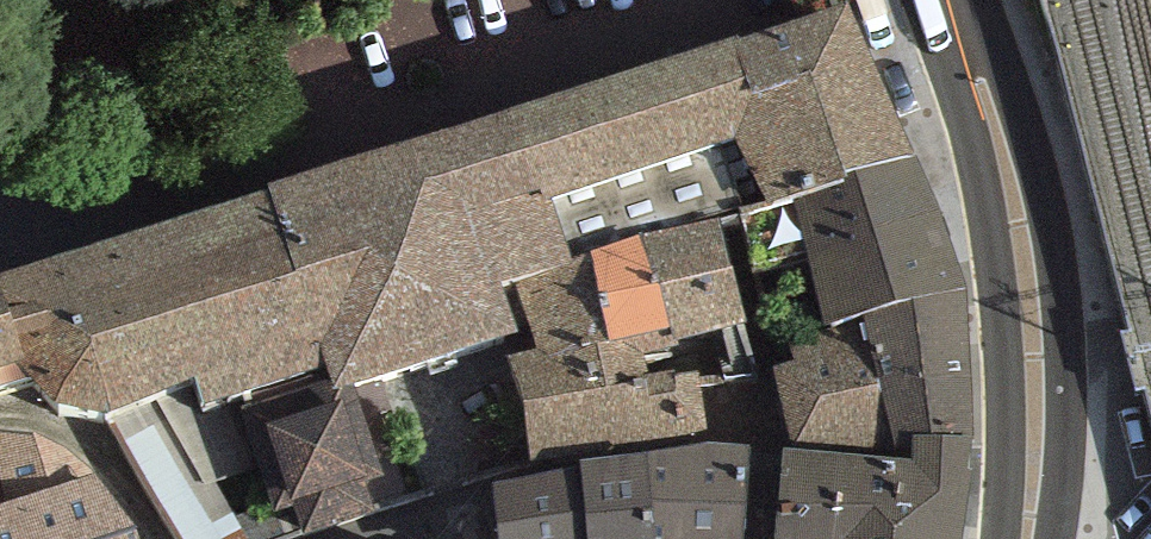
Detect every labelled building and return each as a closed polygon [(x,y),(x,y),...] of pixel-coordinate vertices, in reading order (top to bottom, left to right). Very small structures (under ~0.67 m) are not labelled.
[(847,171),(916,153),(851,2),(741,38),(740,34),(268,183),(271,190),(325,365),(335,389),(356,382),(518,331),(502,282),(512,279),(590,252),(640,233),(718,219),(795,197),(846,182),(847,171)] [(865,315),(966,286),(947,225),(916,153),(847,171),(846,182),(795,197),(828,325),(865,315)] [(28,379),(58,401),(106,411),(197,373),(204,402),(325,365),(271,190),(0,273),(0,388),(28,379)] [(741,321),(746,320),(718,219),(640,233),(671,327),(676,343),(741,321)] [(590,252),(610,341),(671,327),(640,233),(590,252)] [(590,252),(512,279),(536,348),(508,356),(531,463),(573,455),(613,445),(596,343),(610,341),(590,252)] [(973,432),(966,286),(865,315),(893,449),(903,450),(906,431),(973,432)] [(893,449),(865,315),(828,325),(785,332),(794,359),(774,365),(790,441),(893,449)] [(757,374),(741,321),(676,343),(671,327),(610,341),(596,343),(613,445),(706,430),(703,385),(757,374)] [(106,411),(177,538),(291,538),(373,512),(366,482),(385,476),(356,382),(335,389),(325,365),(204,402),(197,373),(106,411)] [(133,527),(91,472),(64,448),(33,432),(0,432),(0,464),(8,500),(0,503),(0,538),(97,538),(133,527)] [(973,439),(914,438),(909,459),(784,448),(776,538),(964,538),(966,528),(973,439)] [(753,445),(707,442),(580,460),(580,465),(588,538),(757,538),(753,445)] [(542,538),(588,538),(580,465),(536,474),(542,538)] [(536,474),(493,484),(499,538),(542,538),(536,474)] [(133,527),(97,538),(136,538),(133,527)]
